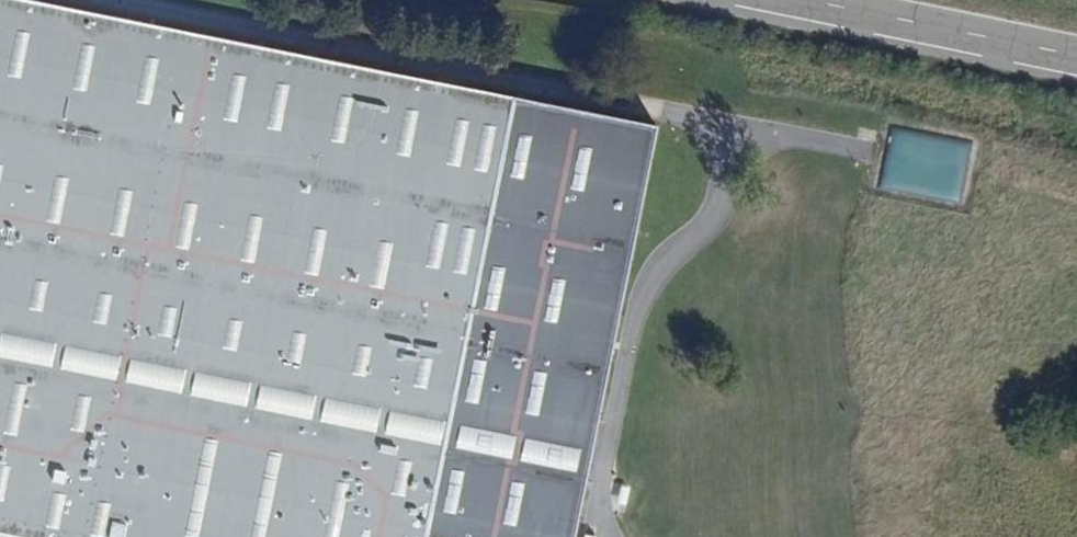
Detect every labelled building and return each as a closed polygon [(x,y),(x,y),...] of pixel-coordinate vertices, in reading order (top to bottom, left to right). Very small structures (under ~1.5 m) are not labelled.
[(520,106),(0,2),(0,536),(430,536),(520,106)] [(520,106),(430,536),(578,536),(661,133),(520,106)] [(958,201),(970,147),(901,131),(889,186),(958,201)]
